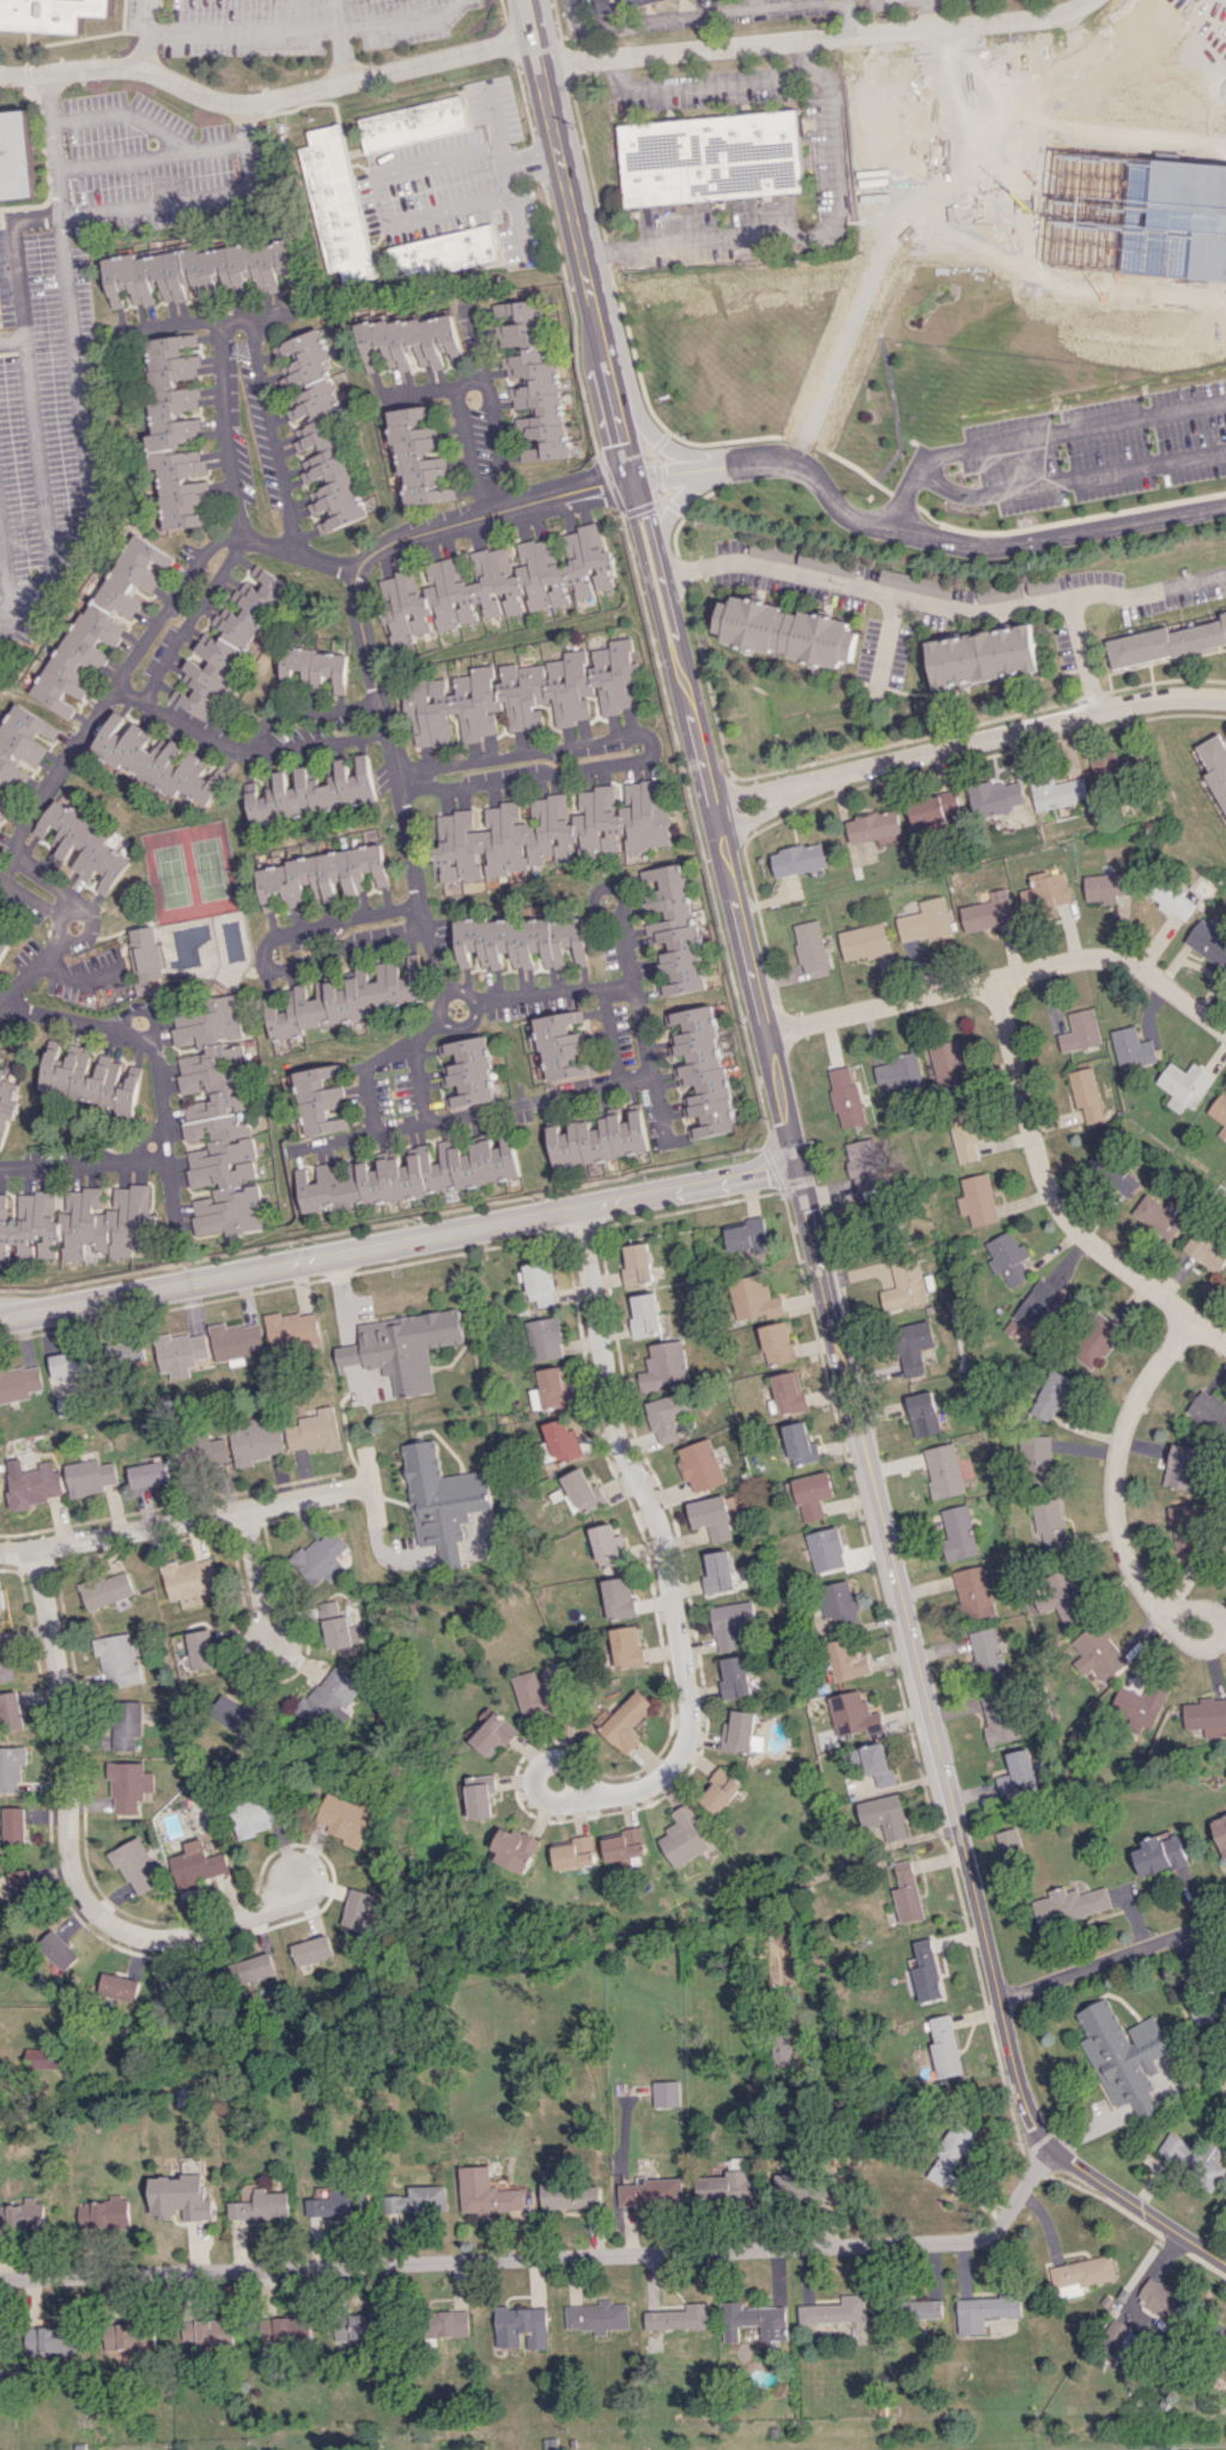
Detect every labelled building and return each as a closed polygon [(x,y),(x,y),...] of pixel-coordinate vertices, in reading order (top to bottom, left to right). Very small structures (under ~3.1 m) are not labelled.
[(81,33),(82,15),(111,16),(111,0),(0,0),(0,29),(81,33)] [(596,10),(648,0),(594,0),(596,10)] [(1089,70),(1094,137),(1166,178),(1225,70),(1225,0),(1172,0),(1135,67),(1089,70)] [(1057,167),(1051,80),(864,93),(870,180),(1057,167)] [(365,152),(467,131),(460,96),(358,117),(365,152)] [(36,196),(28,110),(0,112),(0,199),(36,196)] [(619,123),(624,205),(801,193),(796,111),(619,123)] [(326,272),(341,269),(343,283),(373,278),(344,123),(307,130),(310,146),(302,147),(326,272)] [(395,279),(497,258),(491,225),(389,246),(395,279)] [(107,256),(108,308),(124,307),(124,301),(135,301),(135,305),(154,305),(154,280),(163,279),(163,300),(186,299),(185,280),(194,280),(194,291),(248,289),(248,281),(256,281),(256,292),(280,291),(280,278),(297,278),(296,244),(137,249),(137,256),(107,256)] [(570,454),(552,361),(548,362),(535,298),(490,306),(498,348),(519,344),(521,353),(501,357),(505,379),(524,375),(525,385),(508,388),(512,410),(534,406),(536,415),(513,419),(518,441),(536,437),(537,446),(518,450),(521,463),(570,454)] [(357,330),(366,367),(384,363),(385,368),(397,365),(399,372),(429,365),(430,370),(443,368),(439,351),(448,348),(451,362),(462,359),(450,308),(357,330)] [(352,500),(336,415),(338,415),(327,360),(332,357),(315,327),(280,346),(282,355),(288,364),(291,385),(298,384),(301,402),(288,410),(290,425),(298,439),(293,441),(295,451),(314,448),(316,451),(299,461),(303,482),(325,478),(327,483),(308,494),(312,502),(305,506),(321,537),(367,512),(366,510),(373,509),(371,496),(352,500)] [(146,339),(155,434),(148,435),(151,468),(159,467),(165,529),(207,525),(206,513),(194,514),(206,481),(185,483),(184,473),(204,471),(202,450),(178,452),(182,441),(201,439),(199,418),(176,420),(175,411),(197,409),(191,388),(176,389),(175,378),(200,376),(197,355),(182,356),(181,347),(198,345),(197,334),(146,339)] [(386,410),(389,444),(395,444),(397,476),(402,475),(404,504),(454,500),(453,487),(438,488),(438,479),(448,478),(446,457),(423,459),(422,449),(436,448),(434,426),(417,428),(416,418),(428,417),(427,406),(386,410)] [(394,646),(432,638),(439,630),(475,621),(491,622),(499,615),(571,598),(572,601),(594,596),(593,591),(616,586),(607,548),(589,525),(560,532),(567,564),(555,567),(548,537),(510,546),(509,543),(469,553),(476,582),(464,585),(458,556),(424,564),(409,570),(378,577),(394,646)] [(35,696),(72,718),(78,707),(66,701),(62,696),(68,691),(84,700),(86,696),(86,679),(78,669),(82,662),(92,667),(96,660),(106,665),(112,655),(97,646),(102,638),(118,647),(129,629),(112,619),(112,611),(147,611),(147,603),(128,592),(136,584),(151,593),(160,578),(150,566),(152,562),(172,562),(175,557),(131,531),(35,696)] [(206,720),(271,610),(280,608),(293,586),(255,564),(248,577),(265,587),(256,589),(242,581),(231,600),(243,607),(244,612),(231,614),(228,620),(216,613),(211,622),(226,632),(220,641),(205,632),(194,650),(210,659),(205,668),(188,658),(183,668),(186,682),(195,687),(190,696),(176,688),(169,699),(206,720)] [(850,621),(781,608),(781,604),(732,596),(731,603),(719,601),(714,631),(723,633),(721,645),(840,666),(841,661),(852,663),(857,632),(848,630),(850,621)] [(1110,666),(1225,644),(1225,610),(1218,611),(1220,620),(1167,631),(1166,627),(1105,639),(1110,666)] [(933,688),(1039,673),(1032,625),(927,640),(933,688)] [(607,648),(586,650),(586,654),(494,666),(494,668),(446,674),(447,677),(403,683),(412,748),(452,743),(449,721),(458,720),(461,740),(496,736),(493,710),(504,709),(508,732),(539,728),(536,704),(551,702),(554,726),(595,721),(594,714),(638,708),(629,637),(606,640),(607,648)] [(346,652),(280,649),(278,687),(292,687),(293,670),(303,671),(302,689),(322,690),(323,675),(333,675),(332,693),(344,694),(346,652)] [(5,783),(18,789),(33,773),(21,767),(14,760),(18,756),(39,766),(47,748),(35,737),(40,731),(55,739),(62,726),(12,702),(0,726),(0,788),(5,783)] [(92,754),(177,795),(179,792),(209,806),(221,781),(203,772),(209,760),(190,751),(182,768),(173,763),(182,744),(172,739),(170,743),(160,738),(153,753),(145,749),(153,731),(134,722),(127,737),(118,732),(126,715),(114,709),(92,754)] [(1216,735),(1194,746),(1207,772),(1204,773),(1225,816),(1225,754),(1216,735)] [(1090,754),(1092,782),(1139,778),(1137,755),(1115,757),(1115,752),(1090,754)] [(376,801),(368,753),(356,756),(359,774),(349,776),(346,757),(335,759),(337,774),(328,775),(329,784),(319,786),(318,778),(308,780),(306,766),(294,768),(297,786),(288,787),(285,771),(261,776),(262,780),(244,783),(251,824),(376,801)] [(1083,777),(1054,784),(1052,775),(1029,780),(1036,811),(1088,800),(1083,777)] [(966,785),(975,820),(1012,810),(1011,806),(1024,802),(1018,779),(993,786),(991,778),(966,785)] [(4,818),(13,800),(8,797),(0,789),(0,816),(4,818)] [(908,801),(913,828),(962,819),(957,792),(908,801)] [(130,860),(105,845),(112,833),(56,798),(35,832),(47,839),(52,831),(64,839),(55,854),(67,862),(76,847),(84,851),(73,869),(90,881),(97,870),(105,875),(96,889),(107,897),(130,860)] [(850,843),(901,833),(896,809),(845,819),(850,843)] [(770,853),(776,878),(827,866),(821,840),(770,853)] [(255,865),(263,911),(274,909),(271,893),(284,891),(286,907),(305,904),(302,884),(312,883),(315,903),(337,899),(335,884),(343,883),(344,893),(388,886),(381,845),(255,865)] [(705,989),(682,863),(638,871),(641,885),(649,884),(654,911),(662,909),(664,920),(649,923),(653,943),(670,940),(672,952),(664,953),(669,983),(656,985),(658,997),(705,989)] [(1029,876),(1031,888),(1021,890),(1025,912),(1072,903),(1065,869),(1029,876)] [(1084,874),(1085,901),(1103,900),(1103,903),(1117,903),(1117,895),(1133,894),(1132,872),(1084,874)] [(1185,921),(1199,901),(1164,875),(1148,897),(1171,913),(1172,911),(1185,921)] [(965,933),(1014,921),(1006,888),(989,892),(991,899),(959,907),(965,933)] [(895,917),(902,945),(952,934),(944,895),(918,901),(921,911),(895,917)] [(1224,971),(1225,969),(1225,927),(1213,916),(1208,923),(1202,918),(1184,941),(1224,971)] [(583,918),(455,921),(457,967),(469,966),(469,950),(479,950),(480,969),(500,969),(500,952),(511,952),(511,968),(533,968),(533,952),(542,952),(543,966),(563,966),(563,945),(573,945),(574,965),(584,965),(583,918)] [(803,973),(830,967),(819,919),(792,925),(803,973)] [(844,961),(890,953),(884,922),(838,931),(844,961)] [(138,994),(165,989),(155,925),(128,929),(138,994)] [(0,937),(0,964),(12,944),(0,937)] [(274,1041),(305,1033),(304,1031),(366,1014),(366,1013),(426,997),(415,953),(374,963),(378,979),(369,982),(365,965),(354,968),(356,976),(346,978),(348,987),(338,990),(335,977),(285,990),(288,1000),(280,1002),(277,992),(262,996),(274,1041)] [(261,1230),(258,1184),(254,1174),(250,1123),(237,1124),(236,1113),(244,1109),(240,1042),(241,1042),(238,994),(211,996),(213,1013),(174,1016),(176,1045),(178,1062),(180,1093),(204,1091),(205,1101),(181,1103),(184,1139),(207,1138),(207,1144),(186,1156),(188,1187),(191,1204),(194,1235),(261,1230)] [(736,1130),(711,1004),(667,1013),(681,1086),(694,1084),(696,1095),(681,1097),(690,1139),(736,1130)] [(1101,1042),(1093,1007),(1067,1013),(1072,1031),(1057,1035),(1061,1052),(1101,1042)] [(589,1075),(587,1056),(588,1056),(585,1031),(569,1033),(567,1023),(576,1022),(574,1012),(533,1017),(541,1081),(589,1075)] [(1152,1039),(1139,1042),(1135,1025),(1110,1031),(1119,1068),(1156,1060),(1152,1039)] [(496,1101),(486,1036),(439,1043),(441,1056),(456,1054),(457,1063),(441,1066),(446,1093),(445,1093),(448,1108),(496,1101)] [(931,1043),(936,1093),(964,1090),(959,1040),(931,1043)] [(40,1096),(135,1110),(142,1067),(126,1064),(126,1063),(112,1061),(113,1056),(100,1054),(97,1077),(88,1075),(92,1047),(49,1041),(40,1096)] [(876,1087),(887,1085),(889,1098),(924,1093),(918,1054),(872,1062),(876,1087)] [(1193,1062),(1186,1072),(1170,1061),(1156,1083),(1172,1094),(1166,1104),(1179,1113),(1185,1104),(1192,1109),(1214,1077),(1193,1062)] [(306,1136),(348,1129),(346,1117),(330,1120),(328,1110),(348,1106),(344,1085),(328,1088),(326,1078),(339,1076),(337,1064),(295,1072),(306,1136)] [(840,1129),(865,1124),(852,1065),(828,1070),(840,1129)] [(1068,1072),(1076,1108),(1082,1107),(1086,1123),(1103,1119),(1091,1067),(1068,1072)] [(7,1119),(12,1120),(23,1085),(2,1079),(4,1073),(0,1071),(0,1141),(7,1119)] [(1225,1140),(1225,1095),(1222,1092),(1207,1112),(1224,1125),(1217,1134),(1225,1140)] [(553,1167),(613,1159),(613,1155),(648,1151),(642,1103),(629,1104),(631,1120),(621,1121),(619,1112),(599,1114),(600,1128),(591,1129),(590,1119),(569,1122),(570,1132),(559,1134),(558,1124),(547,1125),(553,1167)] [(958,1163),(978,1160),(975,1142),(977,1142),(971,1108),(948,1112),(958,1163)] [(301,1212),(521,1180),(516,1147),(509,1135),(502,1136),(503,1147),(493,1148),(492,1140),(486,1141),(464,1154),(461,1149),(459,1139),(439,1142),(442,1160),(434,1164),(430,1157),(428,1144),(409,1147),(411,1164),(401,1166),(399,1156),(378,1159),(379,1169),(369,1170),(367,1158),(315,1166),(318,1182),(310,1183),(307,1167),(295,1168),(301,1212)] [(846,1143),(855,1191),(883,1186),(873,1138),(846,1143)] [(1140,1184),(1104,1145),(1087,1161),(1122,1200),(1140,1184)] [(972,1226),(999,1220),(988,1172),(960,1178),(964,1196),(957,1198),(961,1215),(969,1213),(972,1226)] [(151,1184),(113,1187),(115,1208),(102,1209),(101,1187),(65,1190),(66,1212),(55,1212),(53,1190),(22,1193),(6,1194),(0,1194),(0,1260),(13,1252),(18,1261),(32,1259),(39,1260),(61,1248),(68,1261),(156,1254),(151,1184)] [(1168,1199),(1165,1205),(1144,1193),(1130,1216),(1169,1240),(1187,1210),(1168,1199)] [(766,1247),(763,1216),(744,1218),(745,1225),(725,1227),(727,1251),(766,1247)] [(1225,1260),(1225,1248),(1198,1227),(1181,1249),(1215,1274),(1225,1260)] [(985,1243),(993,1258),(988,1261),(995,1275),(1002,1271),(1010,1287),(1036,1274),(1020,1244),(1018,1245),(1010,1230),(985,1243)] [(620,1247),(627,1286),(654,1281),(646,1242),(620,1247)] [(928,1303),(918,1252),(891,1258),(896,1287),(880,1291),(884,1311),(928,1303)] [(557,1304),(550,1261),(523,1265),(529,1301),(536,1300),(538,1307),(557,1304)] [(785,1312),(783,1295),(771,1297),(769,1284),(761,1285),(760,1275),(730,1280),(736,1320),(785,1312)] [(1012,1317),(1044,1339),(1064,1310),(1055,1304),(1062,1294),(1039,1278),(1012,1317)] [(629,1296),(635,1336),(661,1332),(656,1292),(629,1296)] [(327,1327),(342,1416),(488,1393),(471,1303),(327,1327)] [(316,1309),(265,1317),(270,1348),(321,1340),(316,1309)] [(1120,1327),(1097,1313),(1073,1352),(1097,1366),(1120,1327)] [(565,1355),(557,1315),(525,1322),(533,1362),(565,1355)] [(215,1361),(253,1355),(251,1349),(264,1347),(260,1320),(210,1328),(215,1361)] [(926,1374),(921,1349),(935,1346),(930,1320),(895,1327),(905,1378),(926,1374)] [(796,1359),(785,1321),(760,1328),(771,1366),(796,1359)] [(205,1330),(154,1339),(160,1373),(169,1371),(170,1380),(190,1376),(189,1369),(211,1365),(205,1330)] [(104,1365),(145,1366),(146,1342),(105,1340),(104,1365)] [(649,1344),(651,1356),(646,1356),(648,1371),(638,1372),(641,1389),(689,1382),(683,1340),(649,1344)] [(91,1371),(87,1349),(49,1355),(52,1378),(91,1371)] [(33,1398),(32,1390),(43,1388),(40,1364),(5,1369),(4,1365),(0,1366),(0,1402),(33,1398)] [(531,1389),(533,1409),(569,1404),(564,1366),(538,1370),(540,1388),(531,1389)] [(772,1376),(782,1415),(809,1408),(799,1369),(772,1376)] [(1074,1378),(1051,1369),(1032,1414),(1055,1423),(1074,1378)] [(1225,1434),(1225,1405),(1201,1388),(1184,1412),(1222,1439),(1225,1434)] [(907,1396),(916,1438),(942,1432),(933,1390),(907,1396)] [(680,1439),(674,1416),(689,1412),(683,1392),(646,1401),(658,1445),(680,1439)] [(342,1423),(487,1399),(518,1557),(392,1573),(368,1441),(348,1460),(342,1423)] [(290,1451),(324,1446),(325,1451),(341,1449),(334,1404),(317,1407),(318,1415),(285,1420),(290,1451)] [(543,1424),(548,1441),(536,1444),(542,1465),(583,1453),(576,1427),(569,1429),(566,1417),(543,1424)] [(285,1454),(281,1426),(258,1429),(257,1418),(229,1423),(236,1468),(253,1465),(252,1459),(285,1454)] [(823,1461),(820,1443),(811,1444),(808,1421),(786,1424),(792,1465),(823,1461)] [(230,1464),(226,1438),(176,1444),(179,1470),(230,1464)] [(679,1448),(682,1460),(692,1493),(725,1483),(712,1438),(679,1448)] [(1052,1438),(1025,1439),(1027,1480),(1054,1478),(1052,1438)] [(935,1499),(966,1492),(955,1442),(923,1450),(935,1499)] [(1192,1491),(1201,1449),(1173,1443),(1164,1485),(1192,1491)] [(71,1497),(104,1491),(103,1484),(118,1482),(114,1461),(100,1463),(99,1458),(65,1464),(71,1497)] [(128,1467),(132,1489),(170,1481),(165,1459),(128,1467)] [(63,1496),(59,1470),(54,1471),(52,1460),(38,1462),(39,1468),(6,1473),(12,1511),(31,1508),(30,1501),(63,1496)] [(573,1515),(607,1502),(600,1484),(592,1487),(584,1467),(562,1476),(569,1493),(565,1494),(573,1515)] [(825,1517),(821,1499),(835,1496),(830,1471),(794,1478),(803,1522),(825,1517)] [(693,1529),(707,1525),(711,1543),(733,1538),(723,1494),(687,1502),(693,1529)] [(1036,1501),(1041,1550),(1069,1546),(1064,1498),(1036,1501)] [(948,1538),(942,1539),(947,1561),(980,1554),(969,1503),(942,1509),(948,1538)] [(1169,1506),(1171,1526),(1176,1526),(1179,1558),(1203,1556),(1198,1504),(1169,1506)] [(620,1564),(612,1523),(590,1528),(599,1568),(620,1564)] [(348,1546),(330,1525),(289,1561),(312,1586),(322,1577),(327,1582),(347,1564),(339,1554),(348,1546)] [(808,1532),(814,1572),(846,1567),(840,1527),(808,1532)] [(700,1554),(707,1595),(736,1590),(729,1549),(700,1554)] [(169,1601),(180,1598),(182,1608),(202,1603),(200,1593),(218,1589),(210,1555),(161,1566),(169,1601)] [(952,1572),(964,1622),(996,1614),(984,1564),(952,1572)] [(78,1584),(87,1610),(135,1594),(126,1568),(78,1584)] [(1060,1622),(1086,1618),(1080,1571),(1044,1576),(1046,1594),(1029,1596),(1031,1614),(1059,1610),(1060,1622)] [(602,1580),(608,1620),(636,1615),(629,1576),(602,1580)] [(859,1611),(852,1579),(818,1586),(825,1619),(833,1618),(836,1628),(860,1623),(858,1611),(859,1611)] [(349,1614),(338,1615),(336,1600),(320,1602),(325,1648),(352,1645),(349,1614)] [(711,1606),(717,1650),(741,1647),(738,1627),(756,1625),(753,1600),(711,1606)] [(1072,1642),(1082,1655),(1077,1659),(1098,1686),(1129,1661),(1098,1621),(1072,1642)] [(616,1667),(642,1664),(639,1626),(612,1628),(616,1667)] [(970,1633),(981,1680),(1007,1674),(996,1626),(970,1633)] [(194,1671),(217,1666),(209,1629),(186,1633),(194,1671)] [(12,1680),(6,1630),(0,1630),(0,1682),(12,1680)] [(95,1638),(105,1688),(141,1681),(136,1655),(140,1654),(138,1643),(131,1644),(129,1632),(95,1638)] [(834,1681),(872,1674),(868,1654),(850,1658),(846,1638),(826,1642),(834,1681)] [(749,1696),(747,1655),(720,1657),(722,1697),(749,1696)] [(346,1708),(361,1685),(328,1663),(296,1713),(316,1726),(325,1713),(342,1723),(350,1710),(346,1708)] [(524,1717),(565,1706),(559,1685),(541,1689),(536,1670),(513,1676),(524,1717)] [(1153,1729),(1170,1689),(1150,1680),(1144,1695),(1121,1685),(1110,1709),(1153,1729)] [(829,1697),(837,1737),(884,1727),(881,1711),(869,1713),(864,1689),(829,1697)] [(981,1695),(990,1743),(1020,1738),(1011,1689),(981,1695)] [(19,1690),(0,1693),(0,1713),(3,1732),(25,1728),(19,1690)] [(599,1728),(625,1754),(641,1739),(632,1730),(656,1707),(638,1690),(599,1728)] [(269,1723),(246,1700),(240,1706),(225,1691),(205,1711),(244,1749),(269,1723)] [(1204,1726),(1205,1736),(1225,1735),(1225,1697),(1199,1699),(1199,1703),(1183,1704),(1185,1728),(1204,1726)] [(115,1750),(137,1750),(137,1737),(142,1737),(142,1701),(114,1701),(115,1750)] [(508,1744),(520,1730),(496,1710),(470,1741),(489,1757),(503,1740),(508,1744)] [(720,1750),(750,1752),(753,1711),(731,1710),(730,1722),(722,1722),(720,1750)] [(878,1788),(895,1785),(887,1742),(859,1747),(865,1776),(875,1774),(878,1788)] [(21,1763),(28,1763),(29,1747),(0,1746),(0,1792),(21,1792),(21,1763)] [(1047,1764),(1032,1765),(1031,1750),(1004,1751),(1005,1776),(999,1777),(1000,1790),(1048,1788),(1047,1764)] [(146,1762),(112,1762),(113,1813),(142,1813),(142,1791),(155,1791),(155,1772),(146,1772),(146,1762)] [(696,1798),(717,1814),(742,1783),(722,1767),(696,1798)] [(469,1819),(493,1817),(492,1792),(497,1792),(496,1775),(467,1777),(469,1819)] [(240,1837),(286,1824),(276,1791),(231,1804),(240,1837)] [(362,1806),(328,1792),(316,1822),(347,1835),(344,1842),(361,1849),(378,1808),(363,1802),(362,1806)] [(909,1837),(899,1793),(857,1803),(863,1827),(882,1823),(887,1842),(909,1837)] [(670,1811),(677,1826),(658,1834),(672,1866),(708,1850),(687,1803),(670,1811)] [(28,1807),(4,1806),(3,1845),(27,1846),(28,1807)] [(1224,1858),(1225,1857),(1225,1816),(1211,1821),(1224,1858)] [(493,1848),(500,1851),(495,1861),(526,1875),(540,1841),(503,1825),(493,1848)] [(601,1839),(606,1862),(646,1853),(640,1825),(621,1829),(623,1834),(601,1839)] [(1002,1858),(1024,1855),(1020,1828),(998,1831),(1002,1858)] [(1133,1850),(1141,1877),(1189,1862),(1180,1834),(1162,1839),(1160,1834),(1141,1840),(1143,1847),(1133,1850)] [(573,1843),(553,1845),(555,1868),(594,1865),(591,1835),(573,1837),(573,1843)] [(113,1850),(134,1896),(162,1883),(141,1837),(113,1850)] [(227,1852),(208,1857),(203,1838),(184,1843),(187,1852),(170,1856),(179,1888),(233,1874),(227,1852)] [(892,1889),(900,1923),(925,1917),(911,1859),(894,1863),(900,1887),(892,1889)] [(7,1872),(13,1903),(35,1899),(29,1868),(7,1872)] [(1113,1909),(1107,1886),(1080,1893),(1078,1888),(1068,1891),(1066,1885),(1049,1890),(1051,1896),(1032,1901),(1040,1930),(1113,1909)] [(374,1917),(369,1916),(375,1894),(354,1888),(341,1932),(367,1940),(374,1917)] [(38,1941),(62,1972),(80,1957),(55,1927),(38,1941)] [(291,1945),(299,1974),(315,1969),(313,1961),(334,1955),(328,1934),(291,1945)] [(913,1941),(916,1958),(909,1959),(919,2002),(943,1996),(930,1937),(913,1941)] [(277,1974),(271,1952),(225,1966),(231,1987),(277,1974)] [(139,1978),(101,1973),(97,1997),(136,2002),(139,1978)] [(165,2006),(186,2005),(185,1980),(163,1982),(165,2006)] [(1077,2011),(1088,2038),(1083,2040),(1114,2109),(1132,2101),(1140,2119),(1163,2109),(1159,2098),(1174,2092),(1170,2084),(1163,2087),(1161,2081),(1169,2078),(1164,2065),(1162,2066),(1158,2055),(1170,2049),(1156,2015),(1124,2029),(1110,1997),(1077,2011)] [(938,2079),(963,2073),(950,2014),(929,2018),(934,2043),(931,2043),(938,2079)] [(788,2066),(789,2036),(771,2035),(771,2065),(788,2066)] [(25,2049),(26,2069),(59,2067),(58,2047),(25,2049)] [(679,2081),(654,2081),(654,2106),(680,2106),(679,2081)] [(930,2179),(950,2186),(971,2130),(951,2123),(930,2179)] [(1156,2153),(1215,2186),(1225,2168),(1215,2162),(1222,2150),(1210,2143),(1205,2152),(1168,2132),(1156,2153)] [(462,2212),(527,2210),(526,2187),(492,2188),(492,2166),(461,2166),(462,2212)] [(696,2177),(697,2202),(758,2200),(757,2179),(748,2179),(748,2170),(728,2170),(728,2176),(696,2177)] [(150,2178),(152,2217),(182,2216),(182,2220),(214,2219),(213,2196),(205,2196),(204,2172),(182,2174),(183,2176),(150,2178)] [(945,2186),(966,2196),(972,2184),(950,2174),(945,2186)] [(776,2176),(776,2201),(823,2200),(823,2209),(841,2209),(841,2176),(776,2176)] [(683,2204),(683,2180),(619,2182),(620,2206),(683,2204)] [(542,2209),(601,2207),(600,2183),(541,2184),(542,2209)] [(409,2186),(410,2195),(385,2196),(386,2214),(448,2212),(447,2185),(409,2186)] [(290,2217),(289,2191),(267,2192),(267,2188),(242,2188),(243,2201),(229,2202),(229,2219),(290,2217)] [(369,2188),(329,2189),(329,2190),(317,2190),(317,2198),(307,2198),(307,2219),(370,2218),(369,2188)] [(130,2228),(128,2196),(110,2197),(111,2201),(77,2202),(78,2230),(130,2228)] [(44,2204),(0,2205),(0,2231),(44,2230),(44,2204)] [(1116,2277),(1112,2255),(1048,2267),(1052,2289),(1116,2277)] [(1170,2324),(1186,2297),(1149,2275),(1133,2302),(1170,2324)] [(957,2298),(958,2334),(984,2333),(984,2316),(1021,2315),(1020,2290),(998,2291),(999,2297),(957,2298)] [(799,2305),(800,2323),(867,2321),(866,2294),(843,2295),(843,2304),(799,2305)] [(564,2305),(565,2330),(592,2329),(592,2335),(606,2334),(605,2329),(629,2328),(628,2303),(613,2303),(613,2299),(598,2299),(599,2304),(564,2305)] [(943,2318),(942,2299),(906,2300),(907,2319),(943,2318)] [(786,2306),(744,2307),(744,2301),(722,2301),(723,2342),(740,2341),(739,2326),(760,2325),(760,2340),(787,2339),(786,2306)] [(710,2328),(709,2302),(685,2303),(686,2310),(645,2311),(645,2330),(710,2328)] [(495,2347),(519,2346),(519,2334),(525,2334),(525,2349),(547,2348),(546,2306),(494,2307),(495,2347)] [(467,2335),(466,2309),(427,2311),(428,2336),(467,2335)] [(378,2313),(335,2315),(336,2342),(379,2340),(378,2313)] [(271,2343),(311,2344),(311,2316),(272,2315),(271,2343)] [(1096,2345),(1127,2366),(1145,2340),(1114,2318),(1096,2345)] [(196,2320),(196,2346),(233,2346),(233,2319),(196,2320)] [(195,2321),(171,2321),(171,2346),(195,2346),(195,2321)] [(154,2323),(117,2323),(117,2333),(103,2333),(103,2361),(129,2360),(129,2352),(154,2351),(154,2323)] [(25,2354),(78,2353),(78,2325),(25,2326),(25,2354)]
